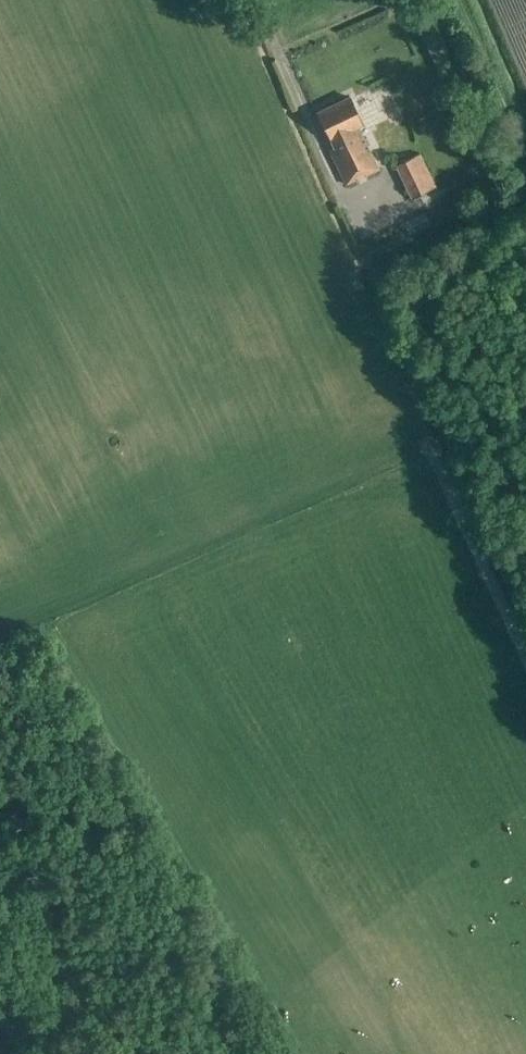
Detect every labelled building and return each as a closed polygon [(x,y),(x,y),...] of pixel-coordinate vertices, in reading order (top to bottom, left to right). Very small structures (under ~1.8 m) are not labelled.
[(362,125),(349,97),(317,112),(334,148),(329,150),(345,185),(377,170),(357,127),(362,125)] [(416,155),(395,164),(410,197),(431,188),(416,155)]
